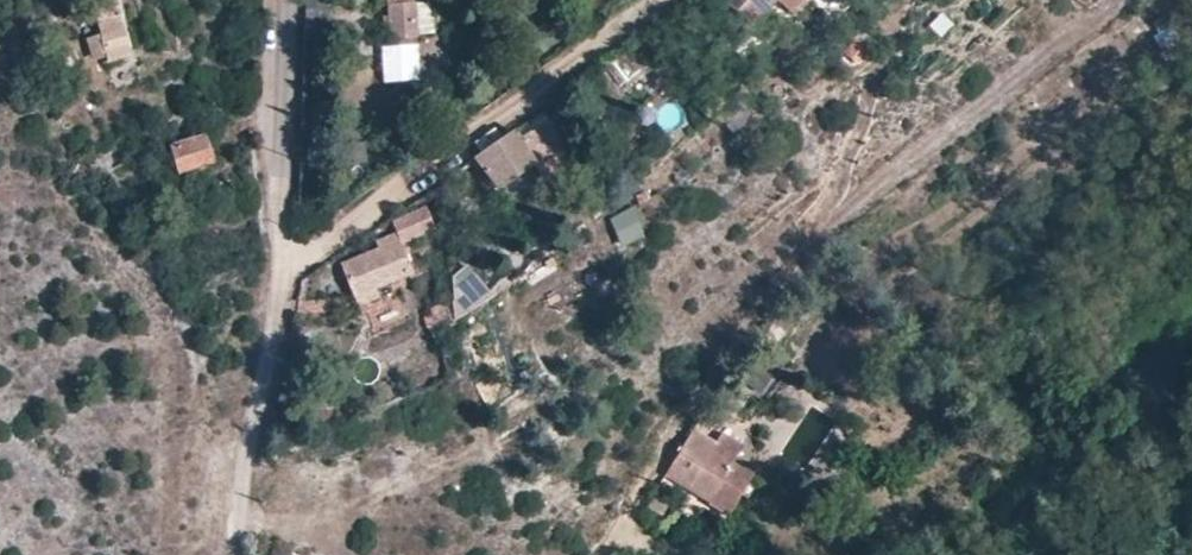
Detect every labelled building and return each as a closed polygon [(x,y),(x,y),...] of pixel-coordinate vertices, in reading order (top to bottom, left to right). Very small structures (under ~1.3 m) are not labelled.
[(111,64),(136,58),(123,0),(96,0),(111,64)] [(756,27),(778,0),(729,0),(756,27)] [(804,0),(783,0),(796,10),(804,0)] [(418,2),(388,3),(391,38),(420,35),(418,2)] [(391,38),(392,57),(421,56),(420,35),(391,38)] [(110,68),(115,87),(134,82),(130,63),(110,68)] [(550,119),(520,138),(534,159),(537,164),(532,168),(544,183),(574,161),(550,119)] [(520,138),(515,131),(476,158),(498,188),(534,159),(520,138)] [(213,162),(204,135),(169,146),(180,174),(213,162)] [(537,164),(534,159),(498,188),(502,191),(528,171),(532,168),(537,164)] [(528,171),(502,191),(513,206),(539,186),(528,171)] [(396,230),(378,239),(380,248),(346,264),(359,296),(404,276),(398,260),(406,255),(404,244),(434,228),(425,207),(391,217),(396,230)] [(639,236),(627,207),(605,216),(617,245),(639,236)] [(470,266),(455,276),(457,320),(496,293),(470,266)] [(696,425),(667,469),(683,479),(685,475),(714,493),(712,496),(732,509),(761,461),(741,450),(747,440),(724,428),(719,438),(696,425)] [(685,475),(683,479),(712,496),(714,493),(685,475)]
